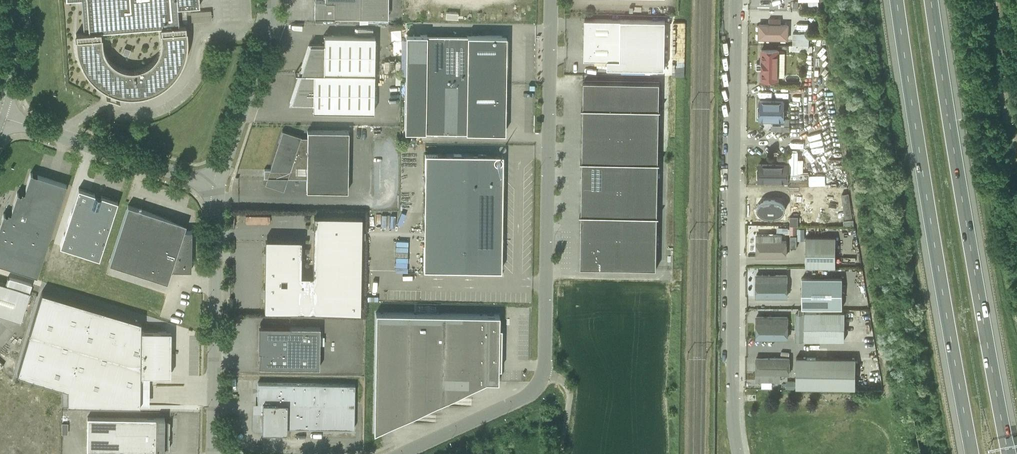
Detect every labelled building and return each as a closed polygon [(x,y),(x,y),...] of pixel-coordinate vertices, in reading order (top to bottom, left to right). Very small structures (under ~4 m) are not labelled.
[(84,33),(76,33),(76,39),(75,39),(76,45),(77,52),(79,59),(82,66),(85,72),(90,78),(95,83),(101,87),(107,91),(114,94),(121,96),(129,96),(136,96),(143,95),(150,93),(157,91),(163,87),(169,82),(174,77),(178,71),(182,65),(185,58),(187,51),(187,44),(187,36),(187,30),(186,30),(186,25),(179,26),(178,7),(199,6),(199,0),(81,0),(84,33)] [(388,0),(315,0),(314,17),(334,17),(388,17),(388,0)] [(782,22),(782,16),(770,16),(770,22),(759,22),(759,38),(789,38),(790,22),(782,22)] [(608,67),(665,68),(666,20),(585,19),(584,59),(608,59),(608,67)] [(402,29),(392,29),(393,38),(402,38),(402,29)] [(809,44),(810,31),(794,31),(794,44),(809,44)] [(406,34),(405,85),(405,131),(429,131),(450,132),(472,132),(502,132),(505,132),(505,110),(505,87),(506,63),(506,35),(473,35),(452,35),(430,34),(406,34)] [(374,112),(374,74),(375,36),(324,35),(323,44),(310,44),(301,72),(291,101),(312,101),(312,111),(374,112)] [(758,62),(758,79),(782,79),(781,49),(765,50),(765,62),(758,62)] [(584,108),(583,113),(583,136),(583,160),(581,160),(581,161),(583,161),(582,184),(582,208),(582,213),(580,213),(580,214),(582,214),(581,231),(581,267),(591,267),(656,268),(657,232),(657,209),(658,186),(658,162),(659,137),(659,115),(660,82),(584,80),(584,107),(582,107),(582,108),(584,108)] [(757,101),(758,119),(782,119),(782,101),(757,101)] [(781,130),(790,130),(790,118),(785,118),(785,125),(781,125),(781,130)] [(306,190),(348,191),(349,131),(308,129),(307,137),(301,137),(301,135),(282,130),(270,169),(264,169),(264,177),(267,177),(265,184),(284,190),(288,178),(307,178),(306,190)] [(503,273),(505,157),(427,156),(426,272),(503,273)] [(758,165),(757,180),(784,181),(784,165),(780,165),(780,157),(769,158),(769,165),(758,165)] [(37,276),(66,184),(30,173),(24,192),(22,192),(21,194),(17,192),(10,213),(8,212),(8,214),(3,213),(0,223),(0,264),(37,276)] [(79,188),(60,246),(99,258),(118,201),(102,196),(101,196),(95,194),(95,193),(79,188)] [(790,196),(762,196),(762,212),(790,213),(790,196)] [(191,270),(192,241),(192,230),(171,230),(171,219),(128,205),(109,263),(162,280),(166,270),(191,270)] [(246,212),(246,221),(270,222),(270,212),(246,212)] [(265,238),(264,310),(360,312),(362,216),(314,215),(313,252),(313,275),(301,275),(301,239),(265,238)] [(790,225),(798,225),(798,217),(790,217),(790,225)] [(795,238),(805,238),(804,227),(796,227),(796,225),(791,225),(792,244),(795,244),(795,238)] [(783,236),(757,236),(757,256),(783,257),(783,236)] [(805,268),(835,268),(836,238),(806,238),(805,268)] [(783,276),(757,275),(757,298),(789,299),(788,282),(783,282),(783,276)] [(32,284),(9,276),(7,284),(0,282),(0,315),(21,322),(30,292),(29,292),(32,284)] [(803,308),(843,309),(843,279),(803,278),(803,308)] [(167,331),(141,331),(141,321),(42,292),(17,374),(68,389),(67,404),(140,405),(140,375),(166,375),(170,376),(171,331),(167,331)] [(374,433),(486,381),(498,382),(498,368),(501,368),(502,328),(499,327),(499,314),(376,312),(374,433)] [(804,314),(804,341),(844,341),(844,313),(804,313),(804,314)] [(755,339),(787,339),(787,321),(755,321),(755,339)] [(263,326),(258,367),(319,368),(320,327),(263,326)] [(791,373),(791,356),(757,355),(756,380),(782,380),(782,373),(791,373)] [(796,357),(796,387),(855,388),(856,358),(796,357)] [(258,382),(257,403),(262,403),(262,431),(287,432),(287,427),(354,428),(355,384),(258,382)] [(87,417),(87,450),(164,452),(164,449),(169,449),(170,421),(164,421),(164,418),(87,417)]
